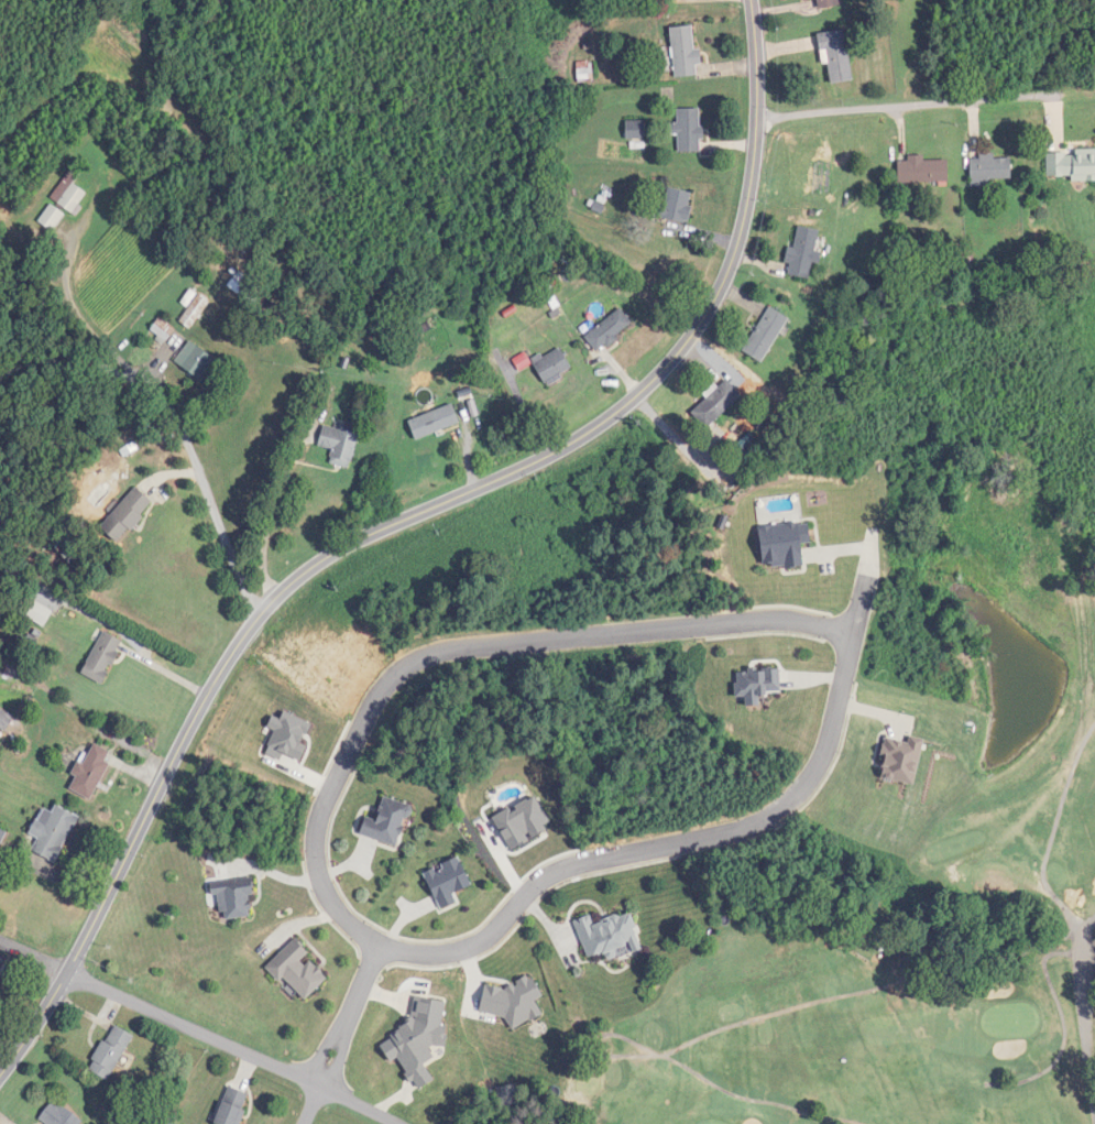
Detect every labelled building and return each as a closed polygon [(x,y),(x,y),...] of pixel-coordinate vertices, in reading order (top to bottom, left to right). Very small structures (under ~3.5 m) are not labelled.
[(842,7),(840,0),(816,0),(818,11),(842,7)] [(694,26),(671,28),(676,79),(698,77),(697,65),(703,65),(702,50),(696,51),(694,26)] [(853,81),(847,31),(819,34),(823,65),(829,64),(832,84),(853,81)] [(577,62),(578,82),(592,81),(591,62),(577,62)] [(678,152),(702,152),(702,110),(678,110),(678,125),(672,125),(672,135),(678,135),(678,152)] [(644,122),(627,122),(627,140),(644,140),(644,122)] [(1048,180),(1094,180),(1094,151),(1048,152),(1048,180)] [(950,183),(950,161),(925,161),(925,156),(909,156),(909,161),(899,161),(899,183),(950,183)] [(1013,180),(1013,159),(996,159),(996,156),(972,156),(972,186),(991,186),(991,180),(1013,180)] [(89,195),(73,183),(82,171),(75,166),(51,197),(74,214),(89,195)] [(662,219),(685,224),(692,193),(670,188),(662,219)] [(65,215),(51,204),(39,221),(53,231),(65,215)] [(822,231),(796,226),(787,273),(813,278),(822,231)] [(233,279),(228,288),(248,300),(258,282),(221,259),(215,268),(233,279)] [(211,303),(201,295),(180,321),(190,329),(211,303)] [(763,363),(790,318),(770,307),(744,351),(763,363)] [(598,352),(634,326),(622,309),(585,335),(598,352)] [(205,383),(219,362),(190,342),(175,363),(205,383)] [(534,362),(546,384),(573,369),(560,347),(534,362)] [(708,430),(742,396),(727,381),(719,389),(717,387),(691,413),(708,430)] [(416,440),(461,426),(454,406),(410,421),(416,440)] [(330,465),(352,470),(360,434),(324,426),(320,448),(333,451),(330,465)] [(155,504),(137,488),(101,528),(119,544),(155,504)] [(110,683),(120,637),(97,632),(87,678),(110,683)] [(738,669),(737,697),(747,697),(747,705),(760,705),(760,691),(781,692),(782,670),(738,669)] [(15,719),(0,710),(0,727),(6,732),(15,719)] [(69,789),(92,800),(115,753),(92,742),(69,789)] [(361,834),(400,846),(414,804),(386,795),(378,819),(367,816),(361,834)] [(31,835),(38,837),(32,852),(60,862),(78,814),(55,805),(53,812),(41,808),(31,835)] [(215,880),(219,920),(255,916),(251,876),(215,880)] [(643,950),(632,912),(596,922),(594,915),(577,920),(588,959),(632,947),(634,952),(643,950)] [(110,1081),(134,1035),(113,1024),(90,1070),(110,1081)] [(217,1123),(240,1123),(252,1095),(231,1086),(215,1123),(217,1123)] [(83,1123),(55,1100),(40,1118),(47,1123),(83,1123)]
